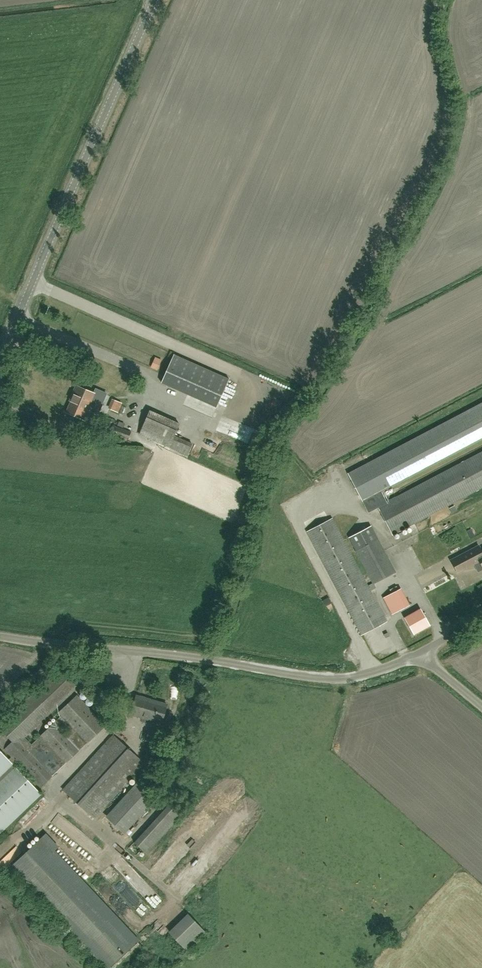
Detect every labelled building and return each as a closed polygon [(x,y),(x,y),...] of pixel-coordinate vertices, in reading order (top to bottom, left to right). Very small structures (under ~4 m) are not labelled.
[(217,407),(219,402),(229,378),(173,354),(161,383),(217,407)] [(95,394),(77,386),(73,395),(75,396),(68,412),(84,420),(88,410),(99,414),(103,405),(93,400),(95,394)] [(116,399),(112,409),(121,412),(125,403),(116,399)] [(379,508),(393,535),(481,488),(481,453),(386,503),(381,493),(481,440),(481,405),(349,475),(369,513),(379,508)] [(140,435),(191,457),(201,432),(174,421),(172,420),(150,410),(140,435)] [(128,440),(131,432),(114,426),(111,434),(128,440)] [(362,635),(387,622),(332,519),(308,532),(362,635)] [(349,538),(356,551),(374,584),(396,572),(371,526),(349,538)] [(474,565),(480,562),(481,565),(481,553),(479,547),(452,561),(458,574),(474,565)] [(383,600),(391,615),(408,606),(400,591),(383,600)] [(416,635),(431,626),(420,607),(405,617),(416,635)] [(356,652),(383,639),(379,631),(352,644),(356,652)] [(0,725),(0,730),(6,737),(12,742),(4,750),(11,757),(8,760),(0,751),(0,833),(41,795),(15,767),(18,764),(40,788),(106,726),(77,695),(58,713),(61,716),(32,744),(25,736),(79,685),(62,667),(29,698),(0,725)] [(162,721),(167,705),(153,701),(153,703),(136,698),(131,715),(149,720),(149,717),(162,721)] [(170,735),(158,731),(155,743),(166,746),(170,735)] [(94,819),(144,764),(113,735),(63,790),(94,819)] [(156,799),(142,787),(111,821),(124,834),(156,799)] [(182,815),(170,804),(134,843),(146,854),(182,815)] [(42,838),(11,868),(105,967),(108,967),(138,940),(42,838)] [(169,933),(187,951),(205,933),(188,915),(169,933)]
